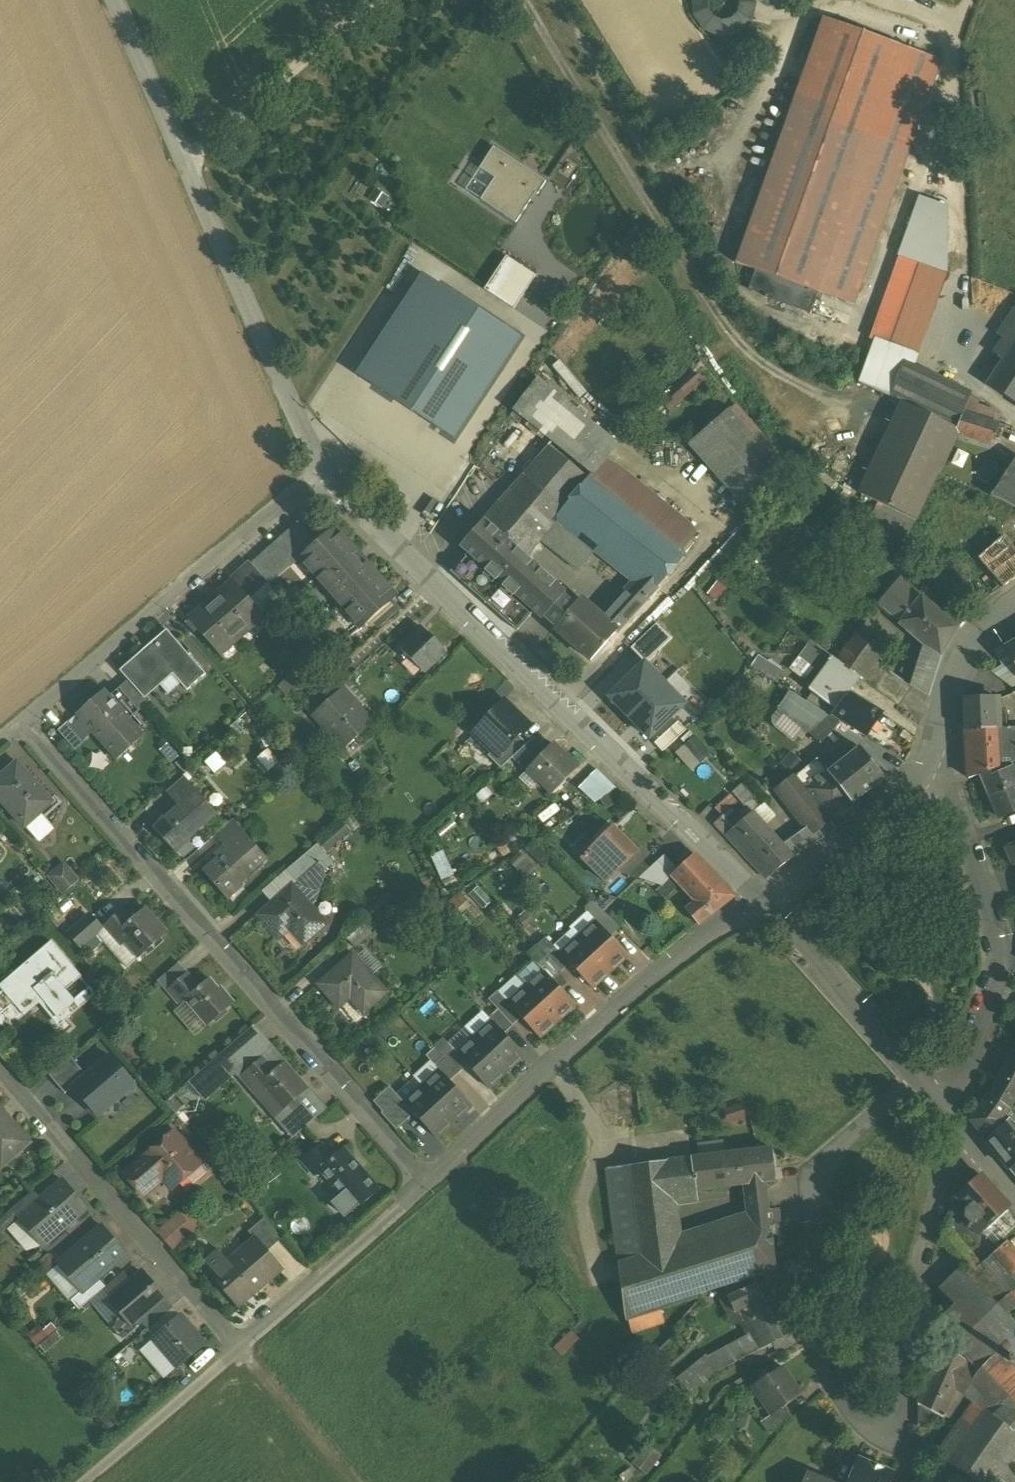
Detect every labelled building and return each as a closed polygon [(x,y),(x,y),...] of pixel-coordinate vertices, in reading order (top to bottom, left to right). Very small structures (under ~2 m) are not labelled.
[(754,5),(753,0),(694,0),(693,5),(695,17),(702,27),(712,33),(723,35),(735,33),(745,26),(751,16),(754,5)] [(941,61),(822,19),(791,108),(909,150),(941,61)] [(909,150),(791,108),(735,263),(755,270),(817,292),(854,305),(909,150)] [(548,180),(495,145),(466,189),(519,224),(548,180)] [(925,205),(903,259),(936,269),(951,226),(945,224),(947,214),(925,205)] [(535,271),(508,253),(485,288),(511,306),(535,271)] [(903,259),(870,354),(901,365),(914,366),(946,273),(936,269),(903,259)] [(817,292),(755,270),(748,290),(810,312),(817,292)] [(358,376),(453,439),(520,339),(425,276),(358,376)] [(1000,337),(1013,345),(1014,342),(1014,314),(1000,337)] [(986,385),(1014,404),(1014,342),(1013,345),(986,385)] [(901,365),(870,354),(860,383),(890,397),(901,365)] [(969,392),(914,366),(901,365),(890,397),(903,403),(957,429),(962,413),(962,412),(968,396),(969,392)] [(616,442),(537,378),(513,410),(591,473),(616,442)] [(979,399),(968,396),(962,412),(962,413),(973,416),(977,405),(979,399)] [(903,403),(861,495),(877,503),(915,520),(956,432),(958,429),(957,429),(903,403)] [(786,468),(731,405),(686,444),(741,507),(786,468)] [(995,411),(977,405),(973,416),(992,422),(995,411)] [(973,416),(962,413),(957,429),(958,429),(956,432),(988,443),(993,440),(999,424),(973,416)] [(548,445),(523,475),(544,492),(569,462),(548,445)] [(696,527),(606,455),(588,478),(677,550),(696,527)] [(569,462),(544,492),(563,509),(588,478),(569,462)] [(999,500),(1014,508),(1014,471),(999,500)] [(544,492),(523,475),(484,519),(527,557),(540,541),(540,540),(563,511),(562,510),(563,509),(544,492)] [(677,550),(588,478),(563,509),(562,510),(563,511),(602,542),(643,575),(657,586),(684,556),(677,550)] [(915,520),(877,503),(870,518),(905,543),(915,520)] [(563,511),(540,540),(540,541),(578,571),(602,542),(563,511)] [(527,557),(484,519),(459,547),(467,553),(450,572),(517,631),(533,612),(541,619),(543,617),(554,627),(555,628),(575,605),(575,604),(564,594),(566,592),(527,557)] [(300,524),(252,566),(267,583),(269,585),(299,559),(317,543),(300,524)] [(396,597),(335,527),(317,543),(299,559),(360,628),(372,618),(391,601),(396,597)] [(1002,537),(978,558),(1003,587),(1014,578),(1014,552),(1014,550),(1002,537)] [(248,562),(229,579),(232,582),(233,581),(249,599),(267,583),(252,566),(248,562)] [(643,575),(610,612),(623,624),(657,586),(643,575)] [(921,596),(900,579),(893,587),(914,605),(921,596)] [(232,582),(189,620),(220,655),(264,617),(249,599),(233,581),(232,582)] [(914,605),(893,587),(879,603),(902,622),(915,606),(914,605)] [(957,627),(921,596),(914,605),(915,606),(902,622),(924,641),(941,654),(943,651),(957,627)] [(616,631),(579,599),(575,604),(575,605),(555,628),(554,627),(554,628),(590,661),(616,631)] [(391,601),(372,618),(380,627),(399,610),(391,601)] [(657,624),(631,648),(642,660),(646,656),(650,660),(671,640),(657,624)] [(422,628),(400,650),(422,672),(445,650),(422,628)] [(205,674),(166,630),(153,641),(156,644),(122,674),(128,680),(140,694),(142,693),(152,684),(156,689),(160,685),(168,694),(181,683),(187,691),(205,674)] [(883,654),(854,633),(832,657),(840,663),(852,648),(871,663),(860,677),(863,681),(883,654)] [(1002,646),(1010,660),(1014,668),(1014,639),(1002,646)] [(832,657),(810,640),(798,656),(819,673),(832,657)] [(941,654),(924,641),(918,662),(936,672),(943,651),(941,654)] [(871,663),(852,648),(840,663),(837,667),(838,668),(856,682),(860,677),(871,663)] [(760,653),(751,664),(774,681),(783,670),(760,653)] [(910,685),(884,667),(890,658),(883,654),(863,681),(898,706),(912,687),(910,685)] [(631,717),(669,680),(650,660),(646,656),(642,660),(607,692),(631,717)] [(819,673),(807,689),(835,709),(836,708),(819,694),(838,668),(837,667),(840,663),(832,657),(819,673)] [(991,672),(1012,688),(1014,686),(1014,668),(1010,660),(991,672)] [(936,672),(918,662),(910,685),(912,687),(928,696),(936,672)] [(856,682),(838,668),(819,694),(836,708),(847,692),(848,693),(856,682)] [(328,671),(305,677),(309,690),(331,684),(328,671)] [(140,694),(128,680),(119,688),(139,711),(150,702),(142,693),(140,694)] [(669,680),(631,717),(651,738),(690,701),(669,680)] [(139,711),(119,688),(108,697),(128,720),(139,711)] [(343,688),(312,715),(342,750),(373,722),(343,688)] [(108,697),(102,691),(77,713),(82,718),(93,731),(106,746),(131,724),(108,697)] [(826,714),(789,691),(778,709),(808,733),(826,714)] [(848,693),(847,692),(836,708),(835,709),(832,714),(866,735),(880,714),(848,693)] [(994,697),(963,698),(964,730),(995,728),(995,712),(994,697)] [(504,701),(474,733),(492,751),(497,756),(518,735),(528,724),(504,701)] [(1006,712),(995,712),(995,728),(1006,728),(1006,712)] [(826,714),(808,733),(812,737),(808,741),(816,748),(819,744),(820,744),(840,723),(826,714)] [(82,718),(73,726),(84,739),(93,731),(82,718)] [(654,742),(662,751),(686,730),(677,721),(654,742)] [(85,742),(67,722),(57,730),(75,750),(85,742)] [(106,746),(105,747),(116,760),(144,735),(133,722),(131,724),(106,746)] [(995,728),(964,730),(968,778),(997,768),(997,754),(995,728)] [(995,728),(997,754),(1014,753),(1014,728),(1006,728),(995,728)] [(702,781),(715,770),(704,757),(710,752),(695,734),(676,750),(702,781)] [(518,735),(497,756),(492,751),(488,756),(501,769),(514,757),(527,744),(518,735)] [(552,743),(545,751),(533,740),(527,744),(514,757),(552,794),(577,768),(552,743)] [(859,747),(849,755),(845,750),(834,759),(838,764),(828,773),(827,773),(852,804),(885,779),(859,747)] [(828,773),(817,759),(794,777),(795,778),(830,821),(852,804),(827,773),(828,773)] [(16,762),(0,776),(1,777),(0,777),(0,800),(36,841),(52,827),(40,812),(51,802),(16,762)] [(981,778),(989,797),(1014,786),(1014,785),(1008,768),(981,778)] [(596,769),(578,788),(594,803),(616,788),(596,769)] [(193,787),(184,777),(166,793),(175,803),(179,800),(193,787)] [(830,821),(795,778),(783,787),(819,830),(824,837),(835,830),(830,821)] [(741,783),(732,791),(744,805),(753,796),(741,783)] [(989,797),(998,817),(1014,810),(1014,786),(989,797)] [(193,787),(179,800),(182,804),(153,829),(175,853),(190,840),(189,839),(216,813),(193,787)] [(618,787),(598,800),(606,812),(626,799),(618,787)] [(819,830),(783,787),(775,794),(804,829),(796,835),(801,841),(819,830)] [(730,794),(715,808),(722,816),(723,816),(737,802),(730,794)] [(763,802),(742,821),(733,810),(724,817),(723,816),(722,816),(715,823),(765,878),(792,858),(763,827),(775,816),(764,804),(763,802)] [(265,857),(233,820),(215,836),(223,846),(227,843),(231,848),(203,872),(227,899),(228,898),(226,896),(238,886),(240,888),(241,886),(237,881),(265,857)] [(638,851),(613,827),(596,844),(621,868),(634,855),(638,851)] [(819,830),(801,841),(806,849),(824,837),(819,830)] [(621,868),(596,844),(582,858),(606,882),(618,870),(621,868)] [(1005,848),(1013,866),(1014,865),(1014,844),(1005,848)] [(316,845),(286,870),(296,881),(316,865),(321,872),(331,864),(316,845)] [(433,856),(445,881),(454,876),(443,851),(433,856)] [(732,894),(694,854),(672,875),(681,883),(691,891),(688,895),(693,900),(684,908),(698,924),(731,897),(732,895),(732,894)] [(658,861),(648,870),(634,855),(621,868),(618,870),(661,886),(672,875),(658,861)] [(837,874),(842,880),(856,868),(852,863),(837,874)] [(77,881),(68,870),(53,882),(63,893),(77,881)] [(681,883),(672,875),(661,886),(656,890),(666,899),(681,883)] [(326,924),(292,885),(257,916),(278,939),(293,926),(307,941),(326,924)] [(619,929),(594,902),(585,910),(596,922),(610,937),(619,929)] [(131,920),(122,909),(104,925),(104,926),(114,937),(117,934),(138,957),(138,958),(166,933),(144,908),(131,920)] [(87,916),(67,934),(80,948),(96,934),(96,933),(99,930),(87,916)] [(610,937),(596,922),(579,939),(609,972),(627,955),(610,937)] [(364,925),(347,939),(355,948),(372,934),(364,925)] [(117,934),(114,937),(104,926),(99,930),(96,933),(96,934),(126,968),(138,957),(117,934)] [(609,972),(579,939),(561,955),(592,988),(609,972)] [(0,985),(0,987),(12,1002),(23,1015),(30,1010),(22,1002),(35,991),(57,1017),(74,1002),(64,990),(80,977),(51,942),(0,985)] [(352,954),(317,984),(338,1008),(353,995),(367,1010),(387,993),(352,954)] [(561,972),(546,955),(537,963),(544,972),(552,980),(561,972)] [(178,963),(158,980),(167,990),(187,973),(178,963)] [(552,980),(544,972),(526,988),(557,1021),(574,1005),(552,980)] [(198,987),(187,973),(167,990),(179,1005),(186,1000),(185,999),(198,987)] [(231,1006),(208,979),(198,987),(185,999),(186,1000),(208,1025),(231,1006)] [(557,1021),(526,988),(509,1004),(521,1018),(539,1037),(557,1021)] [(521,1018),(509,1004),(497,991),(488,999),(497,1009),(512,1026),(521,1018)] [(0,1013),(0,1024),(5,1031),(23,1015),(12,1002),(0,1013)] [(512,1026),(497,1009),(489,1017),(493,1022),(504,1034),(512,1026)] [(493,1022),(475,1038),(505,1072),(523,1055),(504,1034),(493,1022)] [(265,1045),(250,1028),(232,1044),(247,1060),(265,1045)] [(458,1054),(457,1054),(467,1065),(488,1088),(505,1072),(475,1038),(458,1054)] [(458,1054),(443,1039),(434,1047),(435,1048),(458,1073),(467,1065),(457,1054),(458,1054)] [(265,1045),(247,1060),(232,1044),(188,1082),(203,1099),(236,1070),(241,1076),(261,1059),(273,1072),(282,1065),(283,1066),(265,1045)] [(83,1067),(69,1078),(73,1082),(98,1112),(134,1081),(105,1048),(83,1067)] [(458,1073),(435,1048),(426,1056),(440,1072),(449,1081),(458,1073)] [(68,1049),(45,1069),(63,1090),(73,1082),(69,1078),(83,1067),(68,1049)] [(988,1095),(1008,1106),(1014,1095),(1014,1052),(1014,1051),(988,1095)] [(241,1076),(254,1091),(260,1085),(259,1084),(273,1072),(261,1059),(241,1076)] [(283,1066),(282,1065),(273,1072),(259,1084),(260,1085),(282,1111),(305,1091),(283,1066)] [(449,1081),(440,1072),(423,1088),(453,1121),(471,1105),(449,1081)] [(405,1104),(389,1087),(373,1102),(382,1112),(381,1113),(396,1130),(414,1114),(405,1104)] [(453,1121),(423,1088),(405,1104),(414,1114),(435,1137),(453,1121)] [(279,1120),(294,1137),(323,1111),(309,1095),(279,1120)] [(988,1095),(971,1120),(985,1138),(1009,1118),(1014,1124),(1014,1112),(1008,1106),(988,1095)] [(0,1108),(0,1166),(1,1167),(29,1142),(0,1108)] [(1009,1118),(985,1138),(1009,1169),(1014,1164),(1014,1124),(1009,1118)] [(173,1131),(143,1157),(158,1174),(172,1190),(186,1177),(193,1185),(208,1172),(173,1131)] [(321,1144),(301,1161),(314,1176),(321,1170),(320,1169),(333,1157),(321,1144)] [(333,1157),(320,1169),(321,1170),(343,1196),(365,1176),(342,1149),(333,1157)] [(771,1149),(719,1155),(723,1187),(745,1184),(746,1194),(747,1193),(751,1223),(745,1225),(751,1275),(775,1267),(770,1223),(779,1222),(778,1209),(769,1210),(765,1181),(774,1180),(771,1149)] [(709,1156),(690,1158),(695,1196),(713,1194),(709,1156)] [(158,1174),(143,1157),(123,1174),(143,1196),(158,1183),(153,1178),(158,1174)] [(690,1158),(667,1161),(672,1199),(695,1196),(690,1158)] [(745,1225),(678,1246),(672,1199),(667,1161),(606,1169),(625,1315),(751,1275),(745,1225)] [(1009,1208),(979,1175),(956,1196),(967,1208),(965,1210),(964,1217),(980,1235),(1009,1208)] [(379,1191),(365,1176),(343,1196),(334,1203),(345,1216),(353,1210),(355,1212),(379,1191)] [(41,1200),(22,1215),(46,1243),(87,1208),(63,1180),(41,1200)] [(0,1219),(0,1232),(1,1233),(22,1215),(41,1200),(33,1191),(0,1219)] [(196,1228),(183,1212),(175,1219),(188,1234),(196,1228)] [(264,1218),(248,1232),(254,1239),(255,1238),(266,1252),(282,1239),(264,1218)] [(175,1219),(159,1232),(173,1248),(188,1234),(175,1219)] [(980,1266),(945,1225),(940,1241),(962,1267),(970,1275),(980,1266)] [(103,1226),(62,1261),(85,1288),(126,1254),(103,1226)] [(254,1239),(212,1275),(224,1289),(228,1286),(243,1303),(281,1269),(266,1252),(255,1238),(254,1239)] [(1013,1292),(987,1261),(980,1266),(970,1275),(996,1306),(1013,1292)] [(962,1267),(939,1289),(954,1305),(933,1326),(980,1368),(963,1397),(985,1409),(1014,1379),(1014,1327),(996,1306),(970,1275),(962,1267)] [(124,1271),(102,1290),(110,1299),(132,1280),(124,1271)] [(110,1299),(122,1313),(134,1322),(131,1324),(133,1326),(165,1298),(142,1272),(132,1280),(110,1299)] [(783,1338),(755,1284),(727,1296),(750,1338),(751,1338),(757,1351),(783,1338)] [(1013,1292),(996,1306),(1014,1327),(1014,1295),(1013,1292)] [(180,1316),(154,1338),(178,1366),(204,1344),(180,1316)] [(709,1360),(715,1372),(716,1372),(757,1351),(751,1338),(750,1338),(709,1360)] [(980,1368),(943,1346),(917,1404),(935,1415),(942,1419),(943,1417),(944,1418),(944,1416),(943,1415),(955,1392),(963,1397),(980,1368)] [(705,1355),(677,1378),(690,1394),(716,1373),(716,1372),(715,1372),(709,1360),(705,1355)] [(781,1367),(753,1386),(753,1387),(756,1391),(772,1414),(784,1406),(800,1395),(781,1367)] [(985,1409),(946,1462),(974,1481),(991,1481),(1014,1449),(1014,1379),(985,1409)] [(935,1415),(917,1404),(917,1405),(918,1405),(918,1419),(929,1426),(935,1415)] [(772,1414),(761,1422),(767,1432),(790,1416),(784,1406),(772,1414)] [(641,1444),(633,1466),(652,1473),(660,1451),(641,1444)] [(857,1457),(847,1481),(891,1481),(895,1473),(857,1457)] [(803,1481),(829,1481),(807,1473),(803,1481)]
